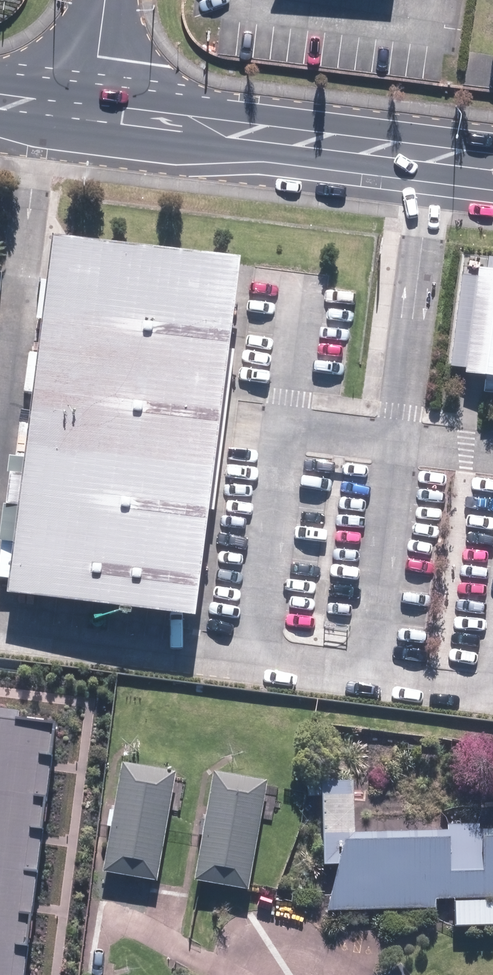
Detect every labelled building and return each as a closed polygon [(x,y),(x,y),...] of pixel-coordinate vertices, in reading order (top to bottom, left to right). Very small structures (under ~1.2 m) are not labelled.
[(53,231),(7,588),(195,612),(224,386),(240,255),(53,231)] [(474,262),(459,378),(468,379),(492,382),(492,264),(474,262)] [(0,724),(0,974),(21,974),(50,730),(0,724)] [(177,772),(123,763),(104,871),(158,881),(177,772)] [(268,781),(214,772),(195,880),(249,890),(268,781)] [(329,911),(434,909),(435,901),(455,899),(455,927),(492,926),(492,829),(479,830),(479,825),(448,825),(447,832),(355,834),(354,780),(322,781),(324,865),(339,865),(329,911)]
